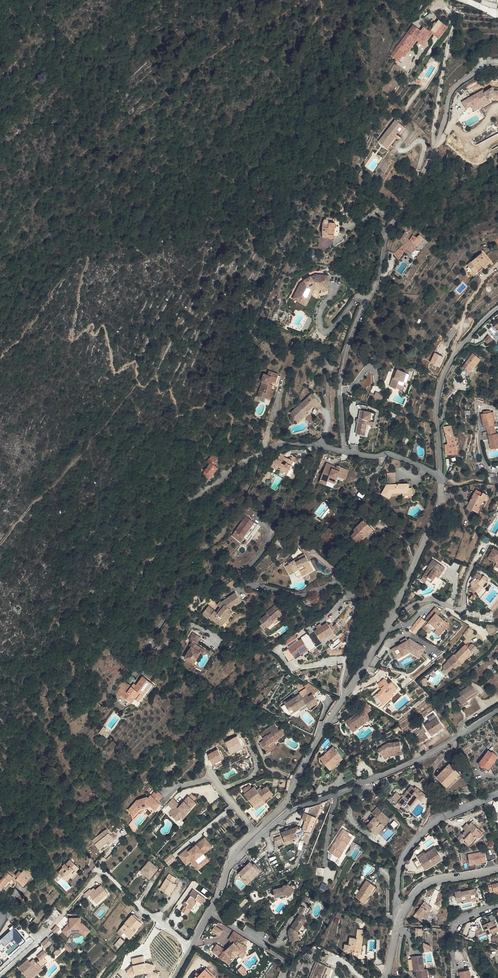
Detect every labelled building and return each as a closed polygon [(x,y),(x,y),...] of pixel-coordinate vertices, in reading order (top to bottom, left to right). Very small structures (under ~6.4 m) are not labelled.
[(435,18),(429,26),(428,27),(435,32),(442,24),(435,18)] [(391,43),(390,44),(398,49),(410,32),(419,39),(426,30),(422,26),(418,23),(415,27),(407,21),(401,29),(391,43)] [(445,26),(442,24),(435,32),(428,27),(426,30),(419,39),(410,32),(398,49),(390,44),(388,46),(398,54),(410,38),(418,43),(428,32),(435,38),(445,26)] [(387,42),(390,44),(391,43),(401,29),(398,27),(387,42)] [(461,40),(450,43),(451,48),(457,46),(458,48),(463,46),(461,40)] [(493,102),(497,102),(497,93),(493,93),(491,90),(483,94),(480,96),(475,98),(474,96),(461,104),(465,110),(469,108),(476,104),(479,109),(493,102)] [(472,113),(479,109),(476,104),(469,108),(472,113)] [(401,125),(390,120),(379,141),(389,145),(394,136),(391,134),(393,131),(397,133),(401,125)] [(389,145),(379,141),(378,144),(389,150),(396,137),(394,136),(389,145)] [(320,235),(333,235),(334,224),(326,224),(326,220),(324,220),(322,222),(321,223),(320,235)] [(411,253),(425,242),(420,237),(417,240),(413,237),(409,241),(407,237),(408,235),(405,233),(399,242),(392,240),(388,253),(393,255),(396,258),(398,256),(400,259),(407,249),(411,253)] [(468,263),(476,273),(491,261),(483,251),(468,263)] [(307,280),(305,277),(304,277),(299,281),(301,284),(302,285),(307,282),(308,282),(307,280)] [(308,282),(307,282),(311,286),(323,288),(325,278),(312,277),(313,280),(307,280),(308,282)] [(311,292),(311,286),(307,282),(302,285),(305,291),(308,295),(309,293),(311,292)] [(296,287),(295,286),(294,287),(289,304),(297,306),(298,302),(302,303),(305,291),(302,285),(301,284),(296,287)] [(305,307),(308,295),(305,291),(302,303),(298,302),(297,306),(305,307)] [(487,343),(494,340),(491,335),(485,338),(487,343)] [(436,352),(431,361),(440,366),(444,356),(436,352)] [(471,372),(481,358),(473,353),(463,366),(471,372)] [(411,373),(399,368),(395,376),(394,376),(390,385),(397,388),(398,386),(399,382),(403,384),(404,380),(406,381),(408,382),(411,373)] [(272,395),(273,391),(274,388),(269,386),(270,383),(277,385),(280,375),(269,372),(267,376),(265,375),(263,384),(264,385),(260,399),(268,402),(270,395),(272,395)] [(399,382),(398,386),(403,389),(406,381),(404,380),(403,384),(399,382)] [(310,395),(288,413),(297,423),(306,415),(305,414),(313,407),(315,409),(319,405),(310,395)] [(376,406),(380,400),(374,397),(372,400),(368,397),(365,402),(369,405),(371,402),(376,406)] [(489,412),(486,413),(482,413),(484,426),(488,426),(488,430),(496,429),(494,420),(493,411),(489,412)] [(375,416),(358,412),(353,436),(362,437),(365,426),(367,427),(372,428),(375,416)] [(459,463),(458,454),(458,447),(456,438),(452,425),(445,427),(448,443),(446,444),(447,454),(450,454),(450,462),(459,463)] [(362,437),(353,436),(353,437),(364,439),(367,427),(365,426),(362,437)] [(496,429),(488,430),(492,449),(497,448),(497,433),(496,429)] [(220,467),(217,465),(214,463),(216,461),(219,457),(212,453),(207,460),(210,462),(202,474),(211,479),(220,467)] [(297,466),(296,466),(292,463),(290,462),(286,469),(282,466),(284,464),(280,461),(279,460),(276,464),(275,463),(271,469),(278,473),(279,471),(288,477),(292,470),(294,471),(297,466)] [(336,465),(327,462),(321,481),(327,483),(328,480),(336,482),(338,474),(345,476),(348,466),(337,462),(336,465)] [(416,497),(415,492),(415,488),(402,489),(393,490),(391,490),(385,500),(391,503),(396,496),(402,495),(402,498),(409,498),(416,497)] [(482,489),(480,492),(484,494),(483,496),(475,493),(467,508),(472,510),(473,508),(479,510),(484,498),(486,499),(489,494),(485,492),(485,490),(482,489)] [(416,497),(409,498),(409,502),(419,501),(419,492),(415,492),(416,497)] [(487,500),(486,499),(484,498),(479,510),(473,508),(472,510),(480,514),(487,500)] [(242,515),(231,531),(236,535),(242,527),(246,518),(242,515)] [(236,535),(239,537),(249,522),(246,518),(242,527),(236,535)] [(461,521),(454,518),(448,532),(454,535),(461,521)] [(249,522),(239,537),(243,539),(253,525),(249,522)] [(356,547),(361,540),(365,536),(368,539),(372,535),(361,524),(349,536),(351,538),(348,540),(356,547)] [(236,535),(231,531),(228,535),(233,539),(234,538),(236,535)] [(294,549),(301,542),(295,537),(288,544),(294,549)] [(422,575),(426,578),(430,581),(435,575),(436,576),(440,562),(432,557),(427,566),(428,566),(422,575)] [(285,566),(280,569),(284,577),(290,575),(292,578),(296,575),(298,579),(309,574),(300,558),(284,565),(285,566)] [(436,576),(437,576),(444,566),(440,562),(436,576)] [(437,576),(439,578),(447,567),(444,566),(437,576)] [(481,585),(482,587),(488,580),(486,578),(487,576),(484,574),(483,576),(477,571),(474,575),(478,578),(476,580),(474,579),(471,583),(473,585),(470,589),(475,593),(477,590),(481,585)] [(232,583),(225,588),(229,593),(235,588),(232,583)] [(222,607),(219,611),(221,612),(217,618),(209,613),(204,620),(210,624),(211,623),(215,625),(216,624),(223,629),(229,620),(227,618),(229,614),(231,613),(230,612),(235,606),(237,608),(241,605),(235,597),(222,607)] [(437,613),(439,614),(441,612),(437,607),(428,617),(431,620),(437,613)] [(279,609),(267,617),(268,619),(261,624),(263,627),(261,629),(263,633),(267,630),(268,632),(277,626),(275,624),(281,621),(282,622),(285,620),(280,614),(282,612),(279,609)] [(443,632),(450,624),(439,614),(437,613),(431,620),(428,617),(426,620),(422,617),(411,629),(416,633),(422,626),(424,628),(426,625),(432,630),(435,627),(437,629),(438,628),(443,632)] [(314,634),(321,643),(330,637),(331,638),(335,636),(327,624),(314,634)] [(497,630),(493,624),(488,625),(487,627),(491,634),(497,630)] [(437,629),(435,627),(432,630),(435,632),(435,631),(440,635),(443,632),(438,628),(437,629)] [(471,627),(467,632),(471,636),(476,632),(471,627)] [(289,652),(294,659),(301,654),(302,655),(309,650),(310,652),(316,648),(306,636),(301,640),(303,642),(289,652)] [(332,640),(331,638),(330,637),(321,643),(323,646),(332,640)] [(425,646),(409,638),(406,640),(404,642),(394,648),(398,655),(404,651),(402,648),(405,646),(407,646),(421,653),(425,646)] [(473,643),(468,648),(473,652),(478,647),(473,643)] [(466,645),(459,652),(456,655),(455,653),(448,661),(454,667),(457,663),(460,665),(473,652),(468,648),(466,645)] [(420,655),(421,653),(407,646),(405,646),(402,648),(404,651),(398,655),(394,648),(392,650),(397,658),(410,650),(420,655)] [(197,651),(192,648),(190,652),(191,653),(185,664),(194,670),(201,658),(198,656),(200,653),(197,651)] [(199,649),(197,651),(200,653),(198,656),(201,658),(194,670),(196,671),(207,653),(199,649)] [(301,654),(294,659),(296,662),(310,652),(309,650),(302,655),(301,654)] [(382,674),(370,671),(364,680),(370,680),(374,681),(382,674)] [(386,676),(382,679),(385,683),(382,685),(384,687),(376,693),(378,695),(394,682),(393,681),(390,682),(386,676)] [(133,692),(130,690),(122,699),(133,709),(137,703),(140,705),(153,687),(144,681),(137,691),(134,694),(133,692)] [(398,687),(394,682),(378,695),(382,701),(389,696),(389,695),(393,692),(398,687)] [(292,715),(296,712),(300,710),(299,708),(307,704),(309,708),(318,703),(314,696),(313,696),(310,689),(307,684),(300,688),(302,692),(286,701),(289,708),(292,715)] [(458,698),(463,707),(469,703),(467,700),(478,693),(473,684),(459,692),(461,696),(458,698)] [(122,699),(130,690),(125,686),(116,698),(124,705),(126,703),(122,699)] [(313,686),(310,689),(313,696),(314,696),(321,692),(313,686)] [(137,703),(133,709),(140,714),(157,691),(153,687),(140,705),(137,703)] [(389,696),(382,701),(384,703),(394,694),(393,692),(389,695),(389,696)] [(365,698),(361,702),(366,708),(367,710),(369,712),(374,708),(365,698)] [(363,713),(365,715),(358,720),(357,718),(351,723),(359,733),(359,732),(364,728),(375,719),(369,712),(367,710),(363,713)] [(434,715),(428,720),(430,723),(425,727),(432,736),(443,728),(434,715)] [(263,728),(265,730),(273,723),(272,721),(263,728)] [(261,742),(266,749),(275,741),(284,733),(281,728),(279,730),(273,723),(265,730),(266,731),(261,734),(264,739),(261,742)] [(234,739),(222,748),(226,753),(231,760),(233,758),(237,755),(235,753),(242,748),(234,739)] [(278,745),(275,741),(266,749),(269,752),(278,745)] [(400,751),(399,742),(386,743),(376,750),(384,760),(388,756),(395,755),(394,752),(400,751)] [(219,745),(207,755),(211,760),(217,755),(219,758),(226,753),(222,748),(219,745)] [(328,753),(319,760),(328,770),(339,760),(338,759),(340,757),(333,749),(328,753)] [(484,762),(493,768),(497,761),(497,753),(497,752),(496,753),(492,751),(484,762)] [(436,780),(439,782),(446,775),(445,773),(451,767),(449,766),(436,780)] [(446,785),(450,789),(461,778),(451,767),(445,773),(446,775),(439,782),(444,787),(446,785)] [(402,792),(400,793),(397,798),(403,803),(412,810),(420,800),(423,802),(428,796),(420,790),(419,791),(415,787),(407,797),(402,792)] [(260,795),(258,792),(255,790),(254,792),(251,789),(245,794),(247,797),(247,799),(257,810),(266,803),(275,795),(268,788),(263,792),(260,795)] [(141,808),(151,804),(153,806),(156,803),(158,806),(161,803),(159,801),(164,795),(158,789),(152,795),(152,794),(149,797),(138,800),(129,809),(132,813),(135,810),(137,812),(141,808)] [(237,789),(229,793),(234,798),(240,793),(237,789)] [(172,798),(167,804),(172,809),(168,813),(170,815),(176,821),(180,818),(182,819),(185,815),(185,814),(195,803),(188,797),(180,806),(172,798)] [(268,805),(266,803),(257,810),(259,813),(268,805)] [(373,813),(378,808),(374,805),(370,810),(373,813)] [(310,810),(307,820),(304,830),(304,831),(304,832),(313,834),(316,825),(323,806),(310,810)] [(378,808),(373,813),(372,814),(375,817),(368,826),(378,835),(391,820),(378,808)] [(176,821),(170,815),(168,818),(176,825),(182,819),(180,818),(176,821)] [(470,846),(471,847),(473,847),(474,846),(476,845),(477,843),(478,841),(478,838),(479,836),(481,838),(485,834),(481,830),(483,828),(476,822),(469,829),(470,831),(466,834),(469,837),(468,838),(469,839),(469,843),(469,845),(470,846)] [(290,834),(287,835),(283,837),(288,846),(294,842),(300,840),(298,837),(297,835),(299,829),(290,834)] [(91,843),(97,850),(107,840),(110,843),(114,839),(112,838),(109,834),(105,830),(91,843)] [(342,833),(330,853),(340,859),(344,854),(342,853),(347,846),(348,846),(352,840),(349,838),(352,834),(345,830),(342,833)] [(306,835),(306,837),(306,838),(304,838),(303,843),(310,845),(312,841),(314,836),(308,836),(306,835)] [(179,856),(184,862),(188,858),(191,861),(198,871),(210,861),(204,853),(212,847),(206,839),(190,851),(188,849),(179,856)] [(100,853),(110,843),(107,840),(97,850),(100,853)] [(423,858),(427,865),(429,868),(446,857),(439,847),(422,858),(423,858)] [(485,851),(469,854),(471,864),(487,861),(485,851)] [(171,855),(164,861),(169,866),(176,860),(171,855)] [(246,874),(257,864),(251,858),(239,870),(244,876),(246,874)] [(427,865),(423,858),(418,861),(422,868),(427,865)] [(57,874),(63,880),(67,875),(71,878),(79,867),(70,860),(68,863),(65,861),(62,865),(65,868),(63,871),(60,869),(57,874)] [(149,861),(148,860),(140,870),(149,878),(157,867),(149,861)] [(257,864),(246,874),(253,881),(263,871),(260,867),(257,864)] [(32,868),(26,865),(21,872),(19,871),(14,878),(23,883),(31,873),(29,872),(32,868)] [(262,866),(260,867),(263,871),(253,881),(246,874),(244,876),(254,885),(267,872),(262,866)] [(5,872),(1,878),(2,879),(0,883),(0,893),(3,889),(5,890),(13,877),(5,872)] [(171,881),(167,878),(160,890),(169,896),(176,884),(171,881)] [(370,894),(371,895),(377,888),(367,880),(355,896),(364,902),(370,894)] [(491,891),(494,890),(495,895),(497,894),(497,882),(489,885),(491,891)] [(275,889),(267,892),(269,900),(274,898),(280,897),(287,891),(284,888),(282,885),(281,887),(280,886),(275,889)] [(287,891),(280,897),(282,900),(293,889),(288,885),(284,888),(287,891)] [(83,894),(92,906),(107,895),(100,886),(94,891),(91,893),(90,891),(89,890),(83,894)] [(458,896),(459,902),(474,898),(474,900),(478,899),(477,895),(479,894),(477,888),(463,892),(463,890),(456,891),(457,893),(452,894),(452,897),(458,896)] [(194,892),(191,897),(192,898),(187,906),(188,907),(186,910),(191,913),(198,903),(200,904),(204,898),(194,892)] [(107,895),(92,906),(93,908),(108,897),(107,895)] [(302,914),(307,907),(302,904),(296,913),(301,916),(291,930),(290,938),(297,938),(298,931),(300,931),(307,920),(308,920),(308,919),(308,918),(307,918),(307,917),(303,915),(302,914)] [(427,905),(417,919),(423,923),(426,920),(429,922),(433,915),(432,914),(435,910),(427,905)] [(118,929),(123,933),(129,938),(134,932),(133,930),(140,920),(130,913),(118,929)] [(88,935),(91,932),(82,923),(82,919),(71,919),(71,923),(71,925),(69,925),(66,929),(69,932),(71,929),(81,929),(86,934),(88,935)] [(495,919),(484,925),(488,933),(492,931),(493,933),(497,931),(497,926),(495,919)] [(309,922),(307,920),(300,931),(302,933),(303,931),(305,933),(309,927),(307,926),(309,922)] [(5,945),(12,938),(18,943),(20,945),(25,941),(23,938),(14,927),(0,939),(0,943),(1,941),(5,945)] [(222,932),(215,927),(211,932),(219,937),(222,932)] [(86,937),(88,935),(86,934),(81,929),(71,929),(69,932),(66,929),(63,931),(69,936),(73,932),(80,932),(86,937)] [(123,933),(118,929),(114,935),(119,939),(123,933)] [(356,930),(356,939),(349,939),(348,946),(345,946),(344,952),(350,952),(350,950),(355,951),(355,953),(362,954),(364,931),(356,930)] [(242,937),(234,932),(229,941),(231,942),(235,945),(237,942),(238,942),(242,937)] [(40,945),(45,950),(52,941),(47,937),(40,945)] [(247,941),(242,937),(238,942),(237,942),(235,945),(233,944),(229,948),(225,952),(224,951),(225,950),(217,945),(212,952),(219,956),(218,958),(229,965),(233,960),(232,959),(236,955),(240,951),(243,953),(247,947),(244,946),(247,941)] [(4,945),(6,949),(2,952),(4,956),(18,946),(14,939),(4,945)] [(187,947),(179,941),(178,943),(180,945),(179,947),(184,951),(187,947)] [(43,949),(38,954),(42,958),(43,957),(47,953),(43,949)] [(38,954),(36,955),(40,958),(36,961),(33,964),(30,961),(28,959),(19,968),(30,977),(31,977),(48,962),(43,957),(42,958),(38,954)] [(143,955),(132,958),(133,965),(132,965),(126,971),(132,977),(135,973),(145,972),(148,973),(147,977),(150,977),(158,977),(159,972),(153,971),(155,964),(147,962),(145,962),(143,955)] [(414,959),(417,973),(428,972),(425,958),(414,959)] [(320,964),(317,962),(310,977),(313,977),(320,964)] [(332,969),(320,964),(313,977),(328,977),(332,969)] [(247,970),(241,966),(238,970),(243,974),(244,974),(245,972),(247,970)] [(203,975),(202,974),(198,977),(216,977),(218,976),(210,968),(203,975)] [(473,977),(471,969),(460,971),(462,977),(473,977)]
